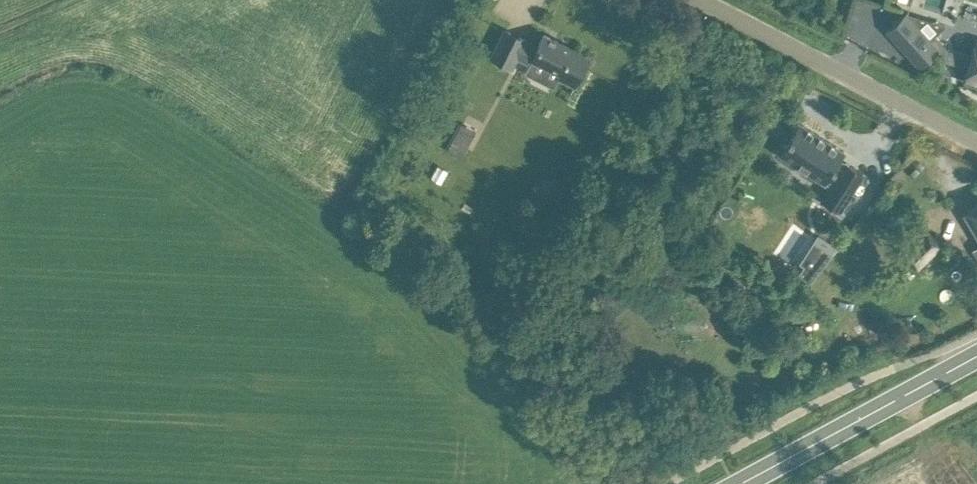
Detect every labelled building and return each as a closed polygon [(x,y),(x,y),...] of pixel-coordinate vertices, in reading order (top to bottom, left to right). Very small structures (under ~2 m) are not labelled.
[(906,11),(887,29),(920,66),(938,49),(939,48),(930,38),(906,11)] [(558,76),(574,84),(589,56),(544,33),(538,45),(506,29),(492,56),(512,66),(517,54),(531,61),(533,57),(561,71),(558,76)] [(938,49),(949,60),(968,66),(964,80),(976,84),(976,38),(971,56),(948,48),(935,34),(930,38),(939,48),(938,49)] [(452,140),(466,147),(476,128),(462,121),(452,140)] [(844,150),(798,122),(779,152),(825,180),(826,179),(833,183),(822,198),(840,210),(864,172),(847,161),(844,165),(838,161),(844,150)] [(964,212),(976,234),(976,203),(964,212)] [(920,268),(943,246),(924,225),(901,247),(920,268)] [(806,262),(800,271),(812,279),(818,271),(806,262)]
